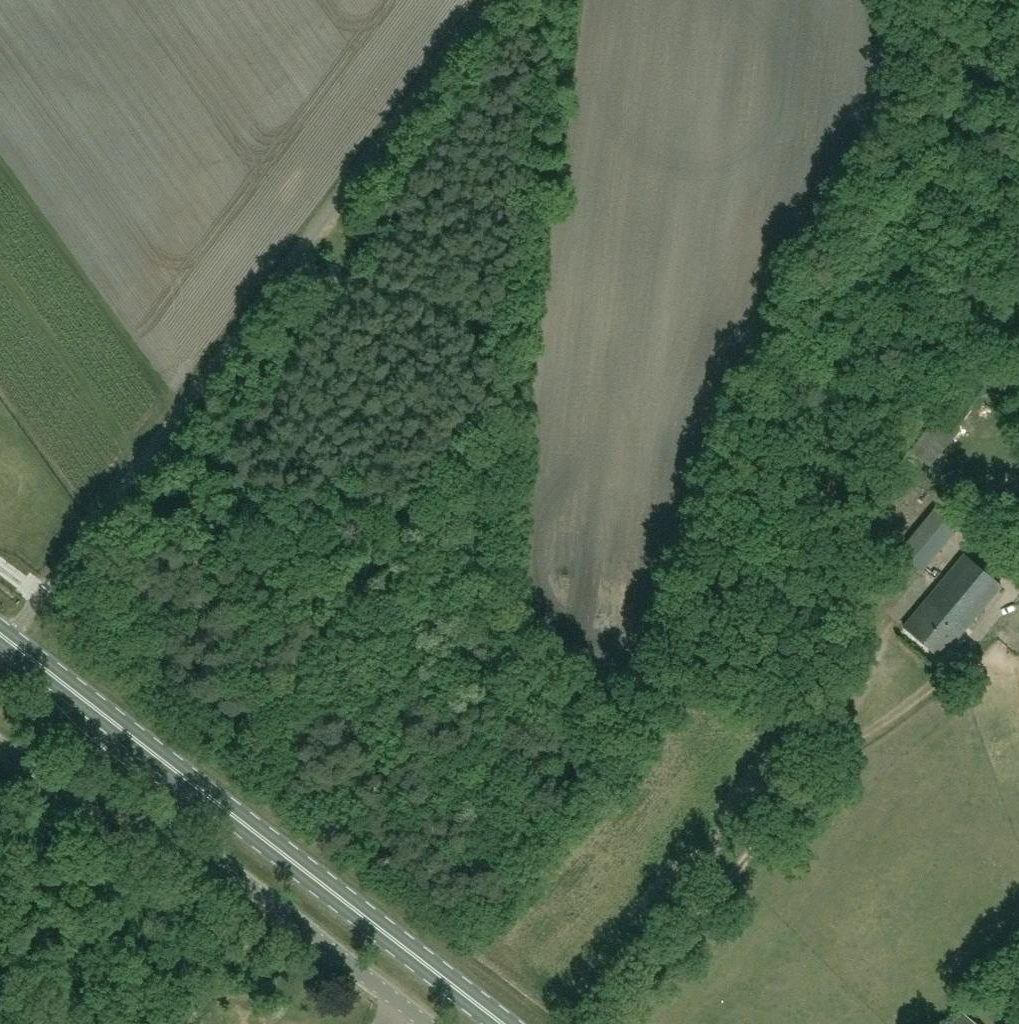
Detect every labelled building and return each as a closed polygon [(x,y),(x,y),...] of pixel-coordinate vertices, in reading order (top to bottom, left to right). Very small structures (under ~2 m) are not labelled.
[(922,572),(959,528),(935,509),(899,553),(922,572)] [(940,658),(1001,585),(965,554),(903,627),(940,658)] [(964,1013),(956,1023),(978,1023),(964,1013)]
